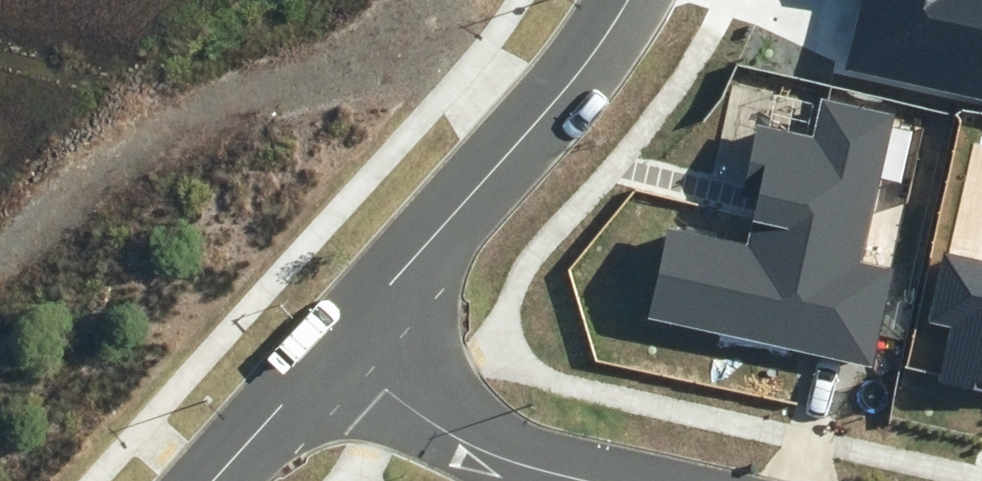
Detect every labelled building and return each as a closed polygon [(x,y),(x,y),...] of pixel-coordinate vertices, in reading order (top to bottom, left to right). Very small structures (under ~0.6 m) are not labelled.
[(981,99),(981,0),(860,0),(845,69),(981,99)] [(647,319),(872,369),(894,270),(860,263),(893,116),(823,100),(814,139),(759,126),(743,196),(757,199),(747,246),(667,229),(647,319)] [(943,247),(925,323),(949,329),(937,381),(981,391),(981,256),(943,247)]
